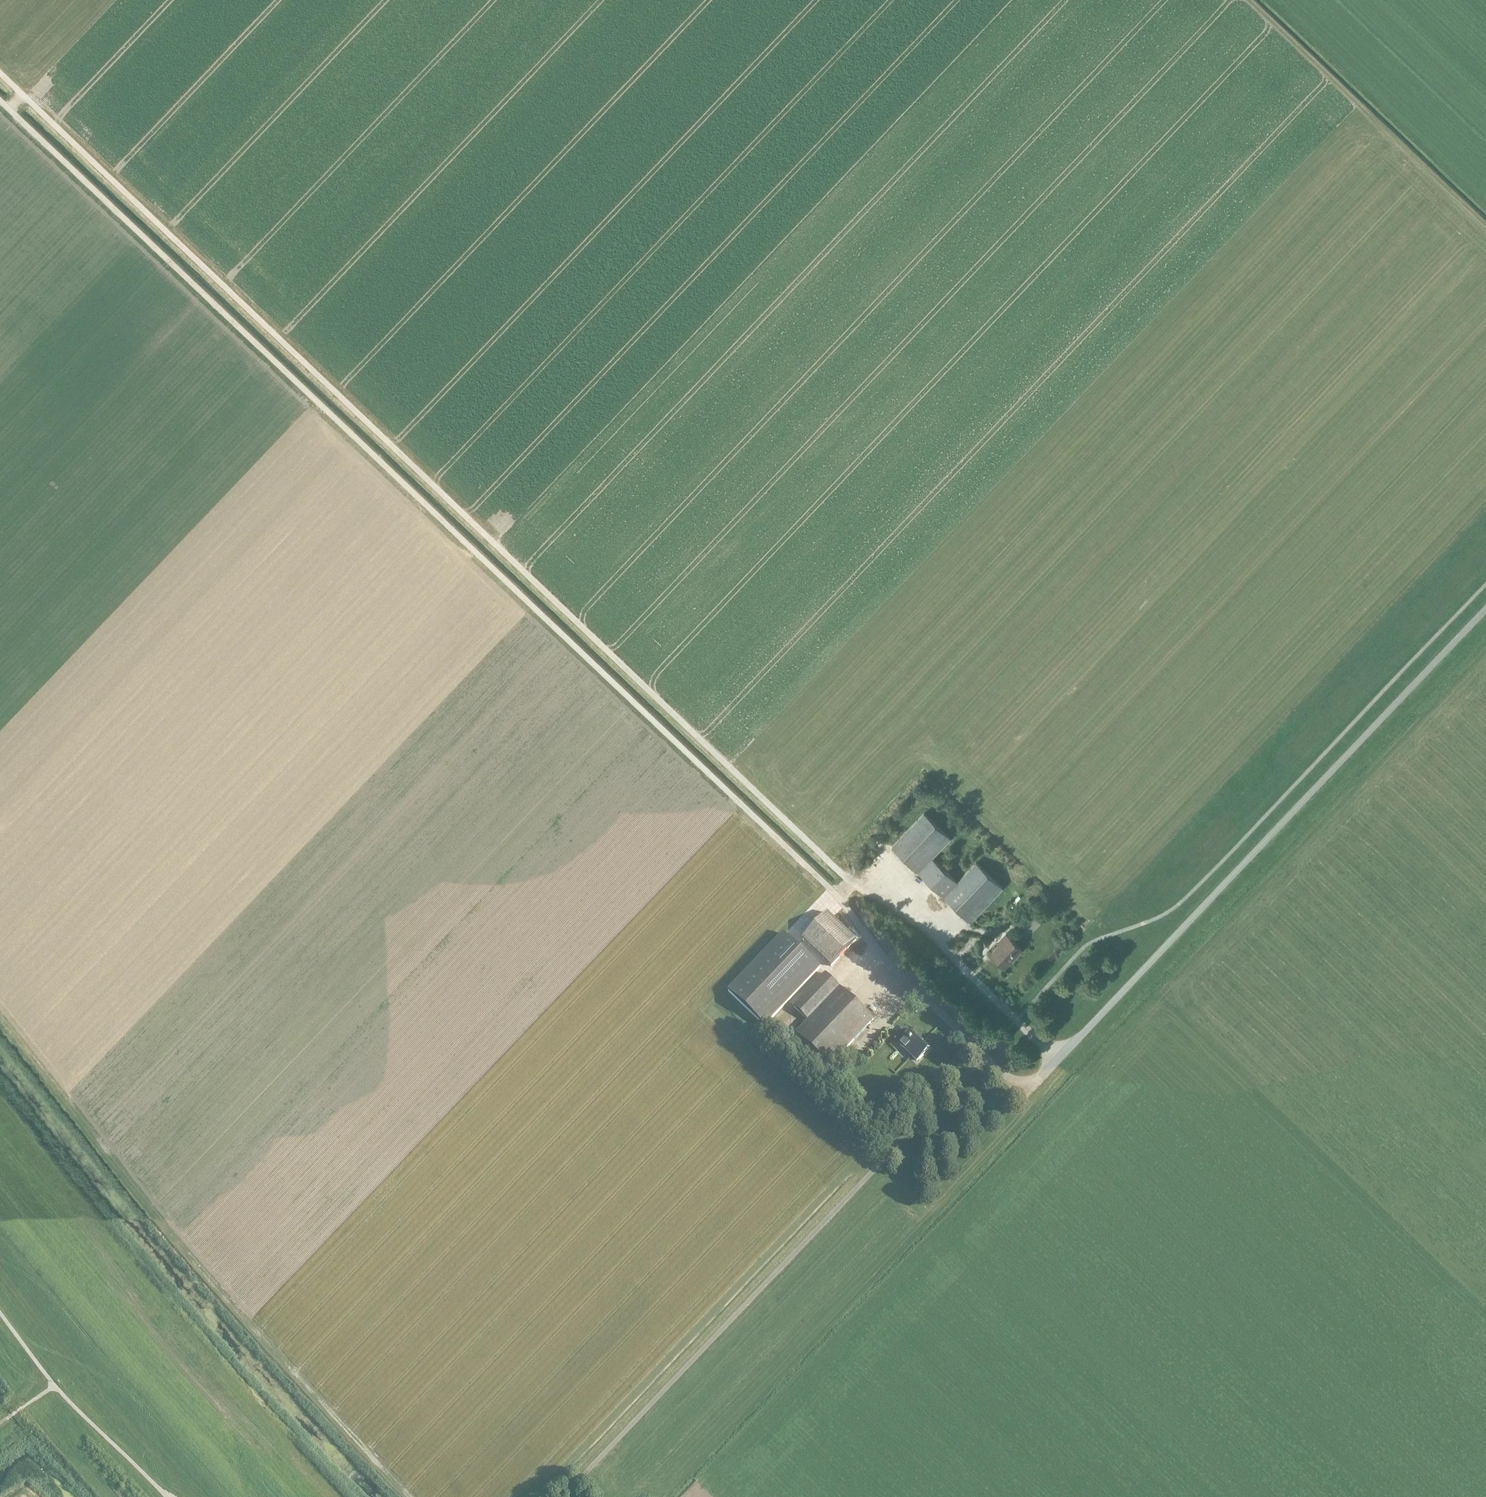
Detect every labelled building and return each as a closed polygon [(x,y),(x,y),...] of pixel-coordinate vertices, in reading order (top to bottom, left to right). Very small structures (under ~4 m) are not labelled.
[(924,814),(893,847),(971,921),(1003,888),(976,863),(958,883),(932,858),(950,839),(924,814)] [(793,931),(831,966),(856,940),(827,913),(818,904),(793,931)] [(729,992),(765,1026),(820,968),(784,934),(729,992)] [(991,954),(1005,967),(1022,949),(1006,935),(1001,940),(1003,942),(991,954)] [(796,1034),(829,1066),(874,1019),(826,974),(794,1007),(809,1021),(796,1034)] [(929,1048),(912,1032),(900,1045),(917,1061),(929,1048)]
